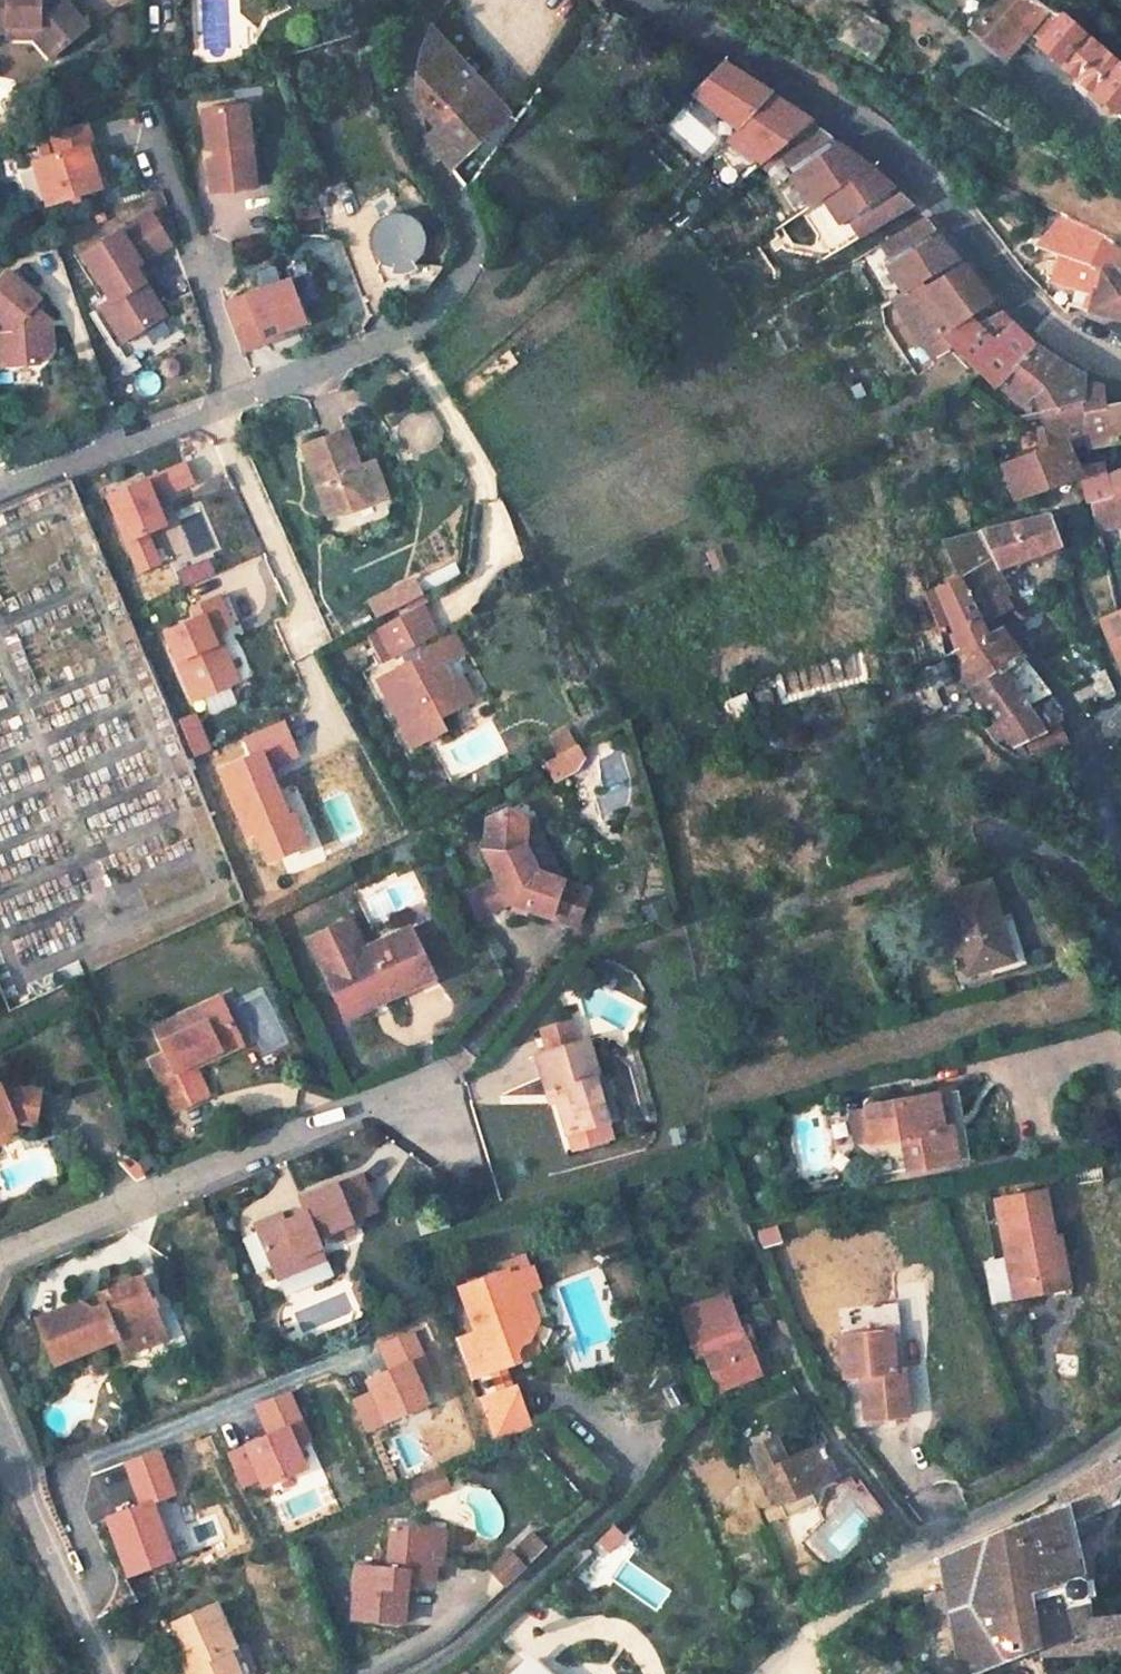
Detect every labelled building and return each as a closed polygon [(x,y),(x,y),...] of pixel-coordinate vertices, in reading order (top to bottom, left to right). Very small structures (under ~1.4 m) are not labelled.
[(10,31),(10,25),(41,26),(62,48),(88,23),(66,0),(0,0),(0,31),(10,31)] [(971,29),(1005,57),(1049,6),(1042,0),(996,0),(971,29)] [(1049,6),(1024,35),(1120,117),(1120,66),(1049,6)] [(890,28),(856,8),(838,38),(872,59),(890,28)] [(41,26),(10,25),(10,31),(10,36),(36,37),(53,56),(62,48),(41,26)] [(415,94),(415,106),(436,125),(424,138),(451,171),(508,115),(431,27),(430,28),(429,29),(429,31),(428,32),(427,33),(426,35),(426,36),(425,37),(425,39),(424,40),(424,41),(423,43),(418,71),(415,94)] [(723,62),(692,94),(739,130),(770,95),(723,62)] [(252,110),(241,111),(242,125),(253,124),(252,110)] [(241,111),(208,114),(211,154),(224,153),(225,163),(212,164),(216,198),(260,193),(253,124),(242,125),(241,111)] [(84,124),(46,135),(52,156),(31,162),(44,206),(97,191),(85,148),(91,146),(84,124)] [(833,139),(812,124),(776,154),(817,204),(828,197),(869,169),(839,144),(832,150),(827,144),(833,139)] [(46,135),(34,138),(40,159),(52,156),(46,135)] [(893,189),(869,169),(828,197),(857,240),(912,206),(898,194),(891,198),(887,193),(893,189)] [(395,213),(389,215),(384,217),(380,220),(376,224),(373,229),(371,234),(370,240),(371,246),(372,251),(375,255),(377,259),(380,262),(384,264),(388,267),(392,268),(397,269),(401,268),(406,268),(410,266),(414,263),(417,260),(420,256),(422,252),(424,247),(424,243),(425,238),(424,234),(422,229),(419,224),(416,220),(411,217),(406,214),(400,213),(395,213)] [(152,214),(83,256),(111,302),(101,308),(123,343),(165,317),(135,268),(171,246),(152,214)] [(1112,239),(1064,215),(1039,244),(1061,252),(1052,280),(1075,288),(1070,305),(1091,310),(1106,267),(1116,270),(1120,248),(1112,239)] [(930,221),(926,218),(881,244),(908,289),(920,282),(961,259),(942,236),(933,240),(930,235),(937,230),(930,221)] [(1120,318),(1120,248),(1116,270),(1106,267),(1091,310),(1120,318)] [(908,289),(892,298),(921,345),(925,343),(938,335),(971,316),(993,303),(964,265),(924,288),(920,282),(908,289)] [(0,282),(0,321),(5,325),(0,331),(0,353),(1,368),(39,365),(52,350),(50,328),(42,329),(41,313),(34,308),(40,301),(8,273),(0,282)] [(304,323),(289,282),(246,298),(252,314),(231,322),(242,352),(264,344),(262,339),(280,332),(304,323)] [(971,316),(938,335),(995,390),(1035,345),(1002,314),(979,324),(971,316)] [(264,344),(282,337),(280,332),(262,339),(264,344)] [(1035,345),(1000,385),(1020,404),(1034,393),(1042,413),(1081,403),(1079,381),(1083,375),(1060,364),(1048,354),(1035,345)] [(458,383),(468,398),(518,365),(508,350),(458,383)] [(1042,413),(1048,424),(1027,432),(1034,452),(1062,442),(1085,434),(1087,449),(1112,445),(1120,443),(1120,404),(1105,407),(1101,387),(1079,381),(1081,403),(1042,413)] [(413,453),(443,441),(430,407),(400,418),(413,453)] [(343,432),(302,447),(329,517),(371,501),(387,495),(374,462),(358,468),(343,432)] [(1034,452),(1001,463),(1014,497),(1078,474),(1076,470),(1062,442),(1034,452)] [(1110,498),(1105,473),(1104,465),(1076,470),(1078,474),(1089,502),(1110,498)] [(142,466),(115,477),(125,502),(153,490),(142,466)] [(1105,473),(1110,498),(1120,495),(1120,466),(1105,473)] [(1089,502),(1096,533),(1120,526),(1120,495),(1110,498),(1089,502)] [(1047,513),(940,540),(957,578),(961,576),(984,625),(1011,606),(990,572),(998,569),(1058,549),(1047,513)] [(426,589),(458,575),(452,560),(420,574),(426,589)] [(998,569),(990,572),(1005,597),(1012,592),(998,569)] [(957,578),(936,587),(950,624),(961,650),(989,634),(984,625),(961,576),(957,578)] [(1070,586),(1058,592),(1064,608),(1077,602),(1070,586)] [(936,587),(925,592),(941,629),(950,624),(936,587)] [(427,605),(381,630),(392,652),(402,646),(409,660),(379,675),(418,749),(451,732),(443,717),(476,699),(463,674),(453,679),(446,667),(456,662),(466,656),(455,635),(445,640),(423,652),(419,645),(430,640),(427,633),(439,627),(427,605)] [(1097,620),(1120,674),(1120,609),(1114,612),(1097,620)] [(961,650),(948,657),(971,690),(999,672),(1002,674),(1022,658),(999,628),(989,634),(961,650)] [(999,672),(971,690),(994,723),(1008,716),(1012,721),(1032,712),(1028,706),(1048,693),(1022,658),(1002,674),(999,672)] [(939,661),(923,671),(932,690),(949,682),(939,661)] [(463,674),(456,662),(446,667),(453,679),(463,674)] [(1106,669),(1090,676),(1102,705),(1117,694),(1106,669)] [(1048,693),(1028,706),(1032,712),(1054,700),(1048,693)] [(1032,712),(1012,721),(1008,716),(998,721),(994,723),(983,729),(993,742),(995,744),(996,745),(997,746),(1003,742),(1006,746),(1012,742),(1015,747),(1025,742),(1028,751),(1033,762),(1070,744),(1060,725),(1052,729),(1038,709),(1032,712)] [(574,748),(544,764),(552,779),(582,764),(574,748)] [(278,764),(226,786),(250,843),(301,821),(278,764)] [(492,860),(515,907),(580,929),(589,900),(557,889),(542,884),(526,851),(527,830),(494,827),(492,860)] [(526,851),(542,884),(557,889),(527,830),(526,851)] [(255,870),(272,864),(263,841),(246,848),(255,870)] [(987,881),(944,894),(969,974),(1011,961),(987,881)] [(362,952),(347,923),(336,928),(351,958),(362,952)] [(362,952),(351,958),(336,928),(309,941),(348,1020),(373,1008),(370,1001),(419,977),(398,934),(362,952)] [(434,979),(409,928),(398,934),(419,977),(370,1001),(373,1008),(434,979)] [(191,1059),(239,1036),(220,996),(158,1025),(169,1050),(154,1057),(177,1105),(206,1091),(193,1064),(191,1059)] [(568,1021),(542,1029),(548,1051),(575,1043),(568,1021)] [(193,1064),(241,1042),(239,1036),(191,1059),(193,1064)] [(553,1091),(566,1132),(606,1120),(594,1078),(599,1077),(587,1039),(575,1043),(548,1051),(537,1054),(548,1093),(553,1091)] [(12,1134),(8,1125),(21,1119),(23,1125),(29,1123),(45,1126),(48,1092),(13,1087),(8,1089),(6,1085),(0,1088),(0,1139),(12,1134)] [(957,1092),(866,1108),(872,1145),(902,1140),(907,1171),(969,1159),(957,1092)] [(866,1108),(849,1111),(856,1147),(872,1145),(866,1108)] [(15,1138),(12,1134),(0,1139),(0,1145),(15,1138)] [(312,1214),(289,1224),(286,1216),(263,1226),(281,1266),(304,1256),(302,1252),(324,1242),(321,1235),(334,1229),(339,1241),(359,1233),(354,1220),(357,1219),(339,1177),(307,1191),(302,1193),(312,1214)] [(993,1201),(1009,1284),(1050,1276),(1043,1240),(1050,1239),(1042,1193),(993,1201)] [(759,1248),(778,1242),(773,1224),(754,1230),(759,1248)] [(324,1242),(302,1252),(304,1256),(281,1266),(284,1273),(329,1253),(324,1242)] [(59,1357),(119,1331),(125,1346),(150,1336),(146,1324),(165,1316),(144,1267),(104,1284),(81,1294),(40,1311),(59,1357)] [(453,1340),(467,1380),(490,1371),(487,1363),(498,1360),(501,1367),(516,1362),(513,1354),(518,1344),(526,1341),(534,1322),(524,1292),(536,1288),(528,1268),(506,1276),(504,1271),(457,1288),(474,1333),(453,1340)] [(372,1291),(362,1295),(368,1309),(378,1305),(372,1291)] [(707,1302),(678,1312),(696,1358),(703,1354),(717,1391),(760,1375),(750,1350),(757,1348),(749,1326),(721,1336),(707,1302)] [(378,1305),(368,1309),(372,1319),(382,1314),(378,1305)] [(876,1334),(841,1338),(842,1347),(865,1343),(866,1347),(878,1345),(877,1342),(876,1334)] [(862,1384),(868,1428),(909,1424),(903,1376),(896,1377),(891,1340),(877,1342),(878,1345),(866,1347),(865,1343),(842,1347),(847,1386),(862,1384)] [(518,1344),(513,1354),(516,1362),(537,1354),(526,1341),(518,1344)] [(490,1371),(498,1392),(508,1388),(501,1367),(498,1360),(487,1363),(490,1371)] [(475,1400),(491,1444),(528,1427),(513,1386),(508,1388),(498,1392),(475,1400)] [(776,1437),(752,1448),(778,1504),(808,1490),(836,1477),(822,1446),(788,1461),(776,1437)] [(941,1558),(947,1594),(923,1598),(931,1648),(956,1644),(960,1673),(984,1673),(983,1667),(1040,1644),(1042,1655),(1120,1651),(1120,1618),(1087,1621),(1083,1601),(1088,1593),(1084,1580),(1077,1577),(1065,1523),(1114,1499),(1120,1484),(1120,1449),(1058,1492),(1061,1506),(941,1558)] [(435,1469),(405,1483),(412,1498),(427,1491),(428,1494),(443,1487),(435,1469)] [(808,1490),(778,1504),(785,1519),(816,1505),(808,1490)] [(607,1524),(592,1542),(605,1554),(620,1536),(607,1524)] [(388,1547),(387,1565),(359,1563),(355,1617),(404,1620),(407,1587),(408,1576),(417,1576),(433,1578),(435,1558),(422,1557),(424,1541),(425,1527),(390,1525),(388,1547)] [(529,1534),(514,1549),(529,1564),(545,1549),(529,1534)] [(424,1541),(422,1557),(435,1558),(437,1543),(424,1541)] [(505,1552),(484,1572),(502,1591),(523,1571),(505,1552)] [(850,1568),(837,1577),(847,1591),(859,1584),(850,1568)] [(407,1587),(416,1588),(417,1576),(408,1576),(407,1587)] [(188,1673),(249,1673),(256,1671),(243,1643),(236,1645),(217,1604),(172,1623),(187,1656),(181,1659),(188,1673)] [(516,1673),(547,1673),(531,1658),(516,1673)]
